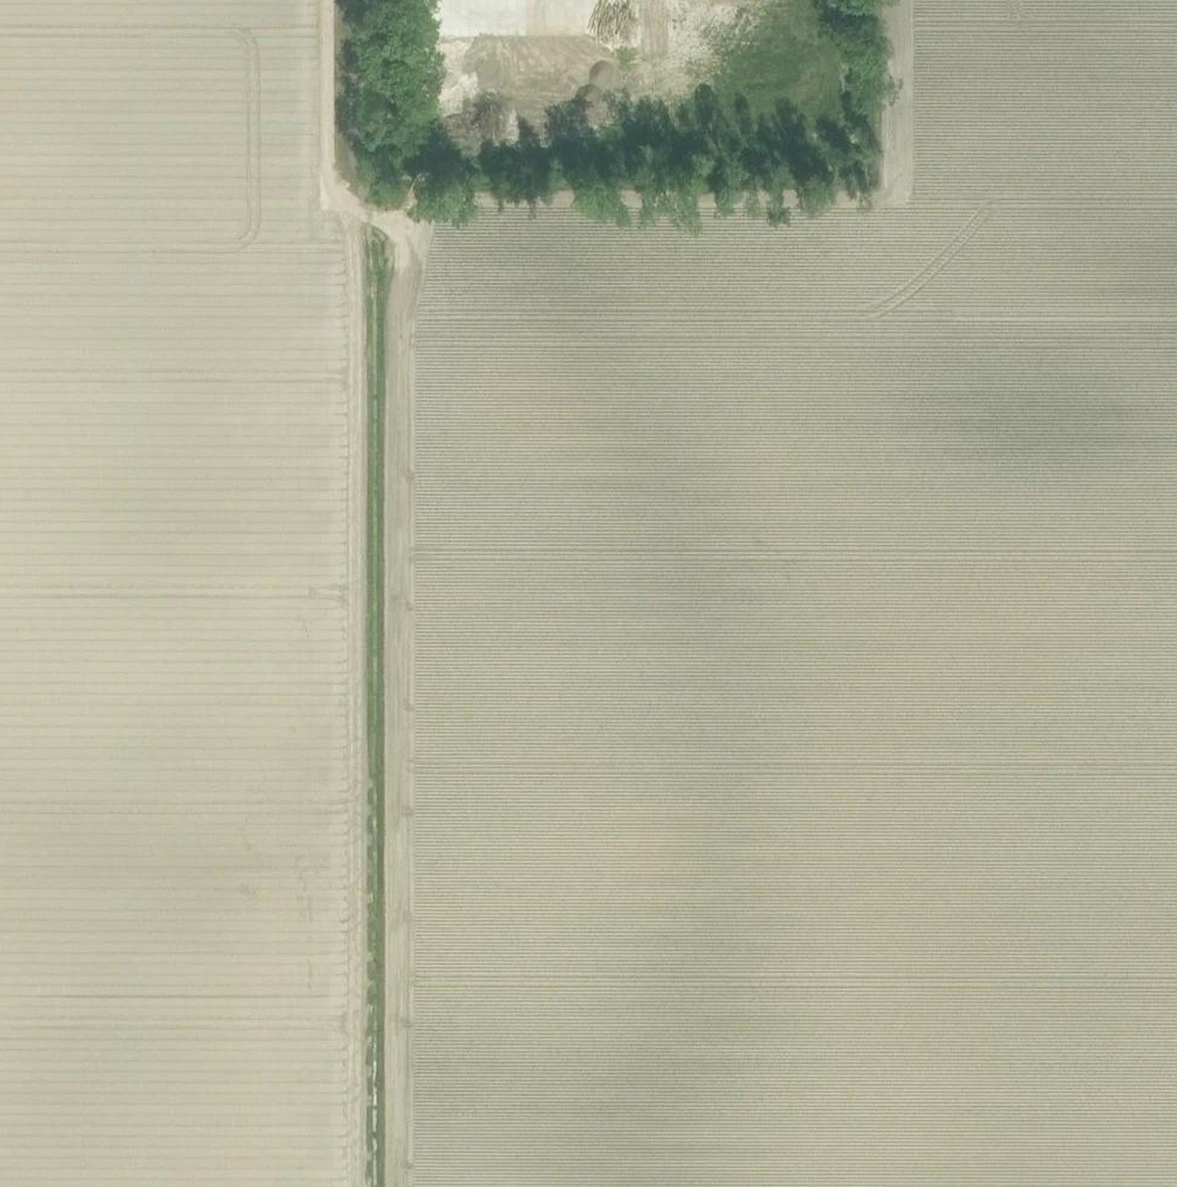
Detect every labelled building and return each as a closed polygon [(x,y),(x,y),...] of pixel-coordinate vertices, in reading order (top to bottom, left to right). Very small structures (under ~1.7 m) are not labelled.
[(591,23),(591,5),(504,4),(504,23),(591,23)]
